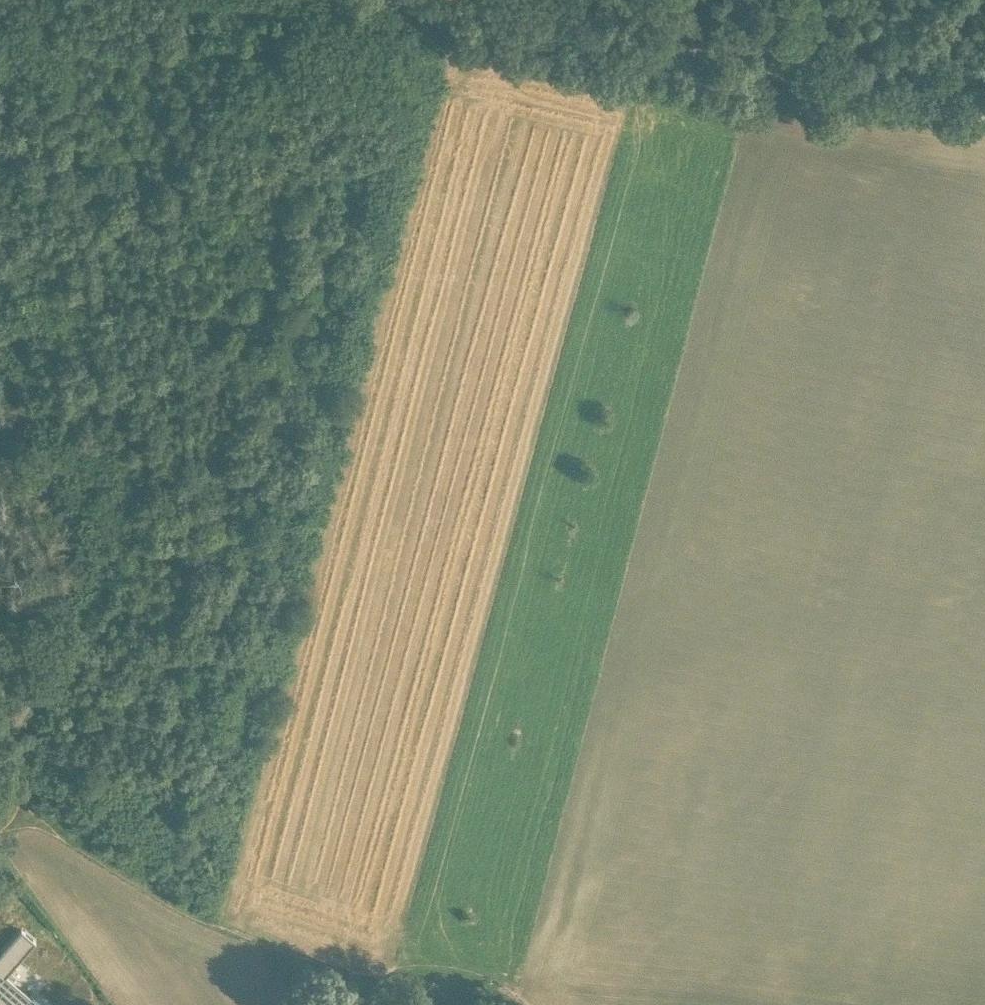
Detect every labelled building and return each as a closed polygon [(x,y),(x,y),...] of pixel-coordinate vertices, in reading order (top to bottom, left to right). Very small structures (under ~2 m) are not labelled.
[(33,999),(30,1002),(4,979),(6,976),(36,942),(21,930),(0,954),(0,1004),(40,1004),(33,999)]
